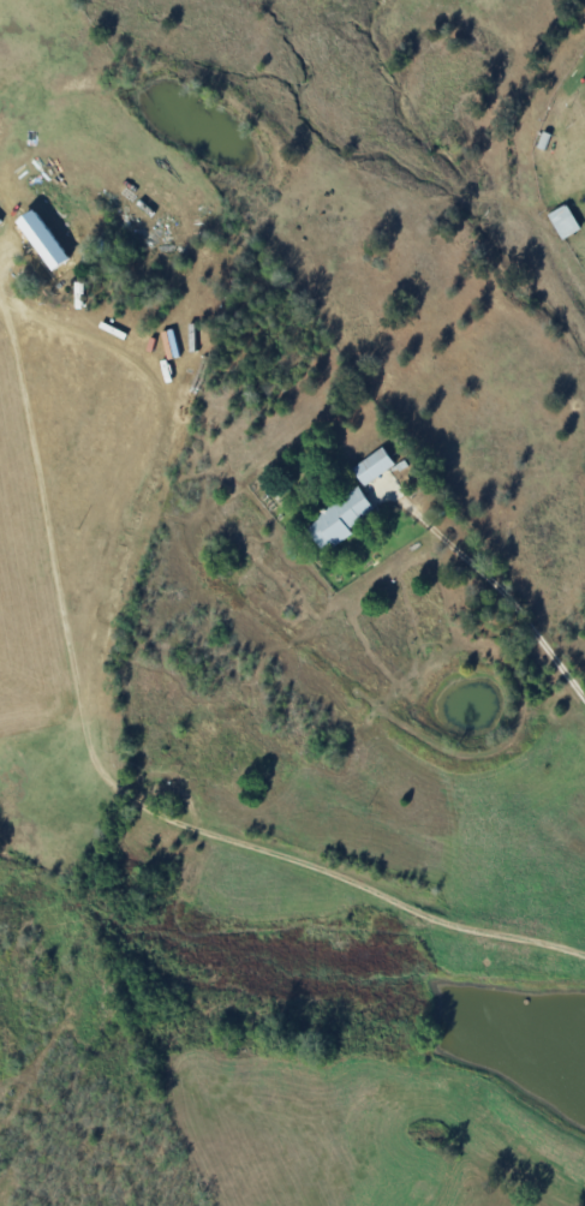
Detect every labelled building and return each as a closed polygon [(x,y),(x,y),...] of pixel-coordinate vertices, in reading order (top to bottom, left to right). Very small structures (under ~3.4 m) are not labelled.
[(579,230),(567,204),(547,214),(560,239),(579,230)] [(52,271),(68,258),(32,209),(15,221),(52,271)] [(364,486),(395,464),(382,446),(352,468),(364,486)] [(352,534),(348,527),(374,511),(361,489),(304,522),(322,551),(352,534)]
